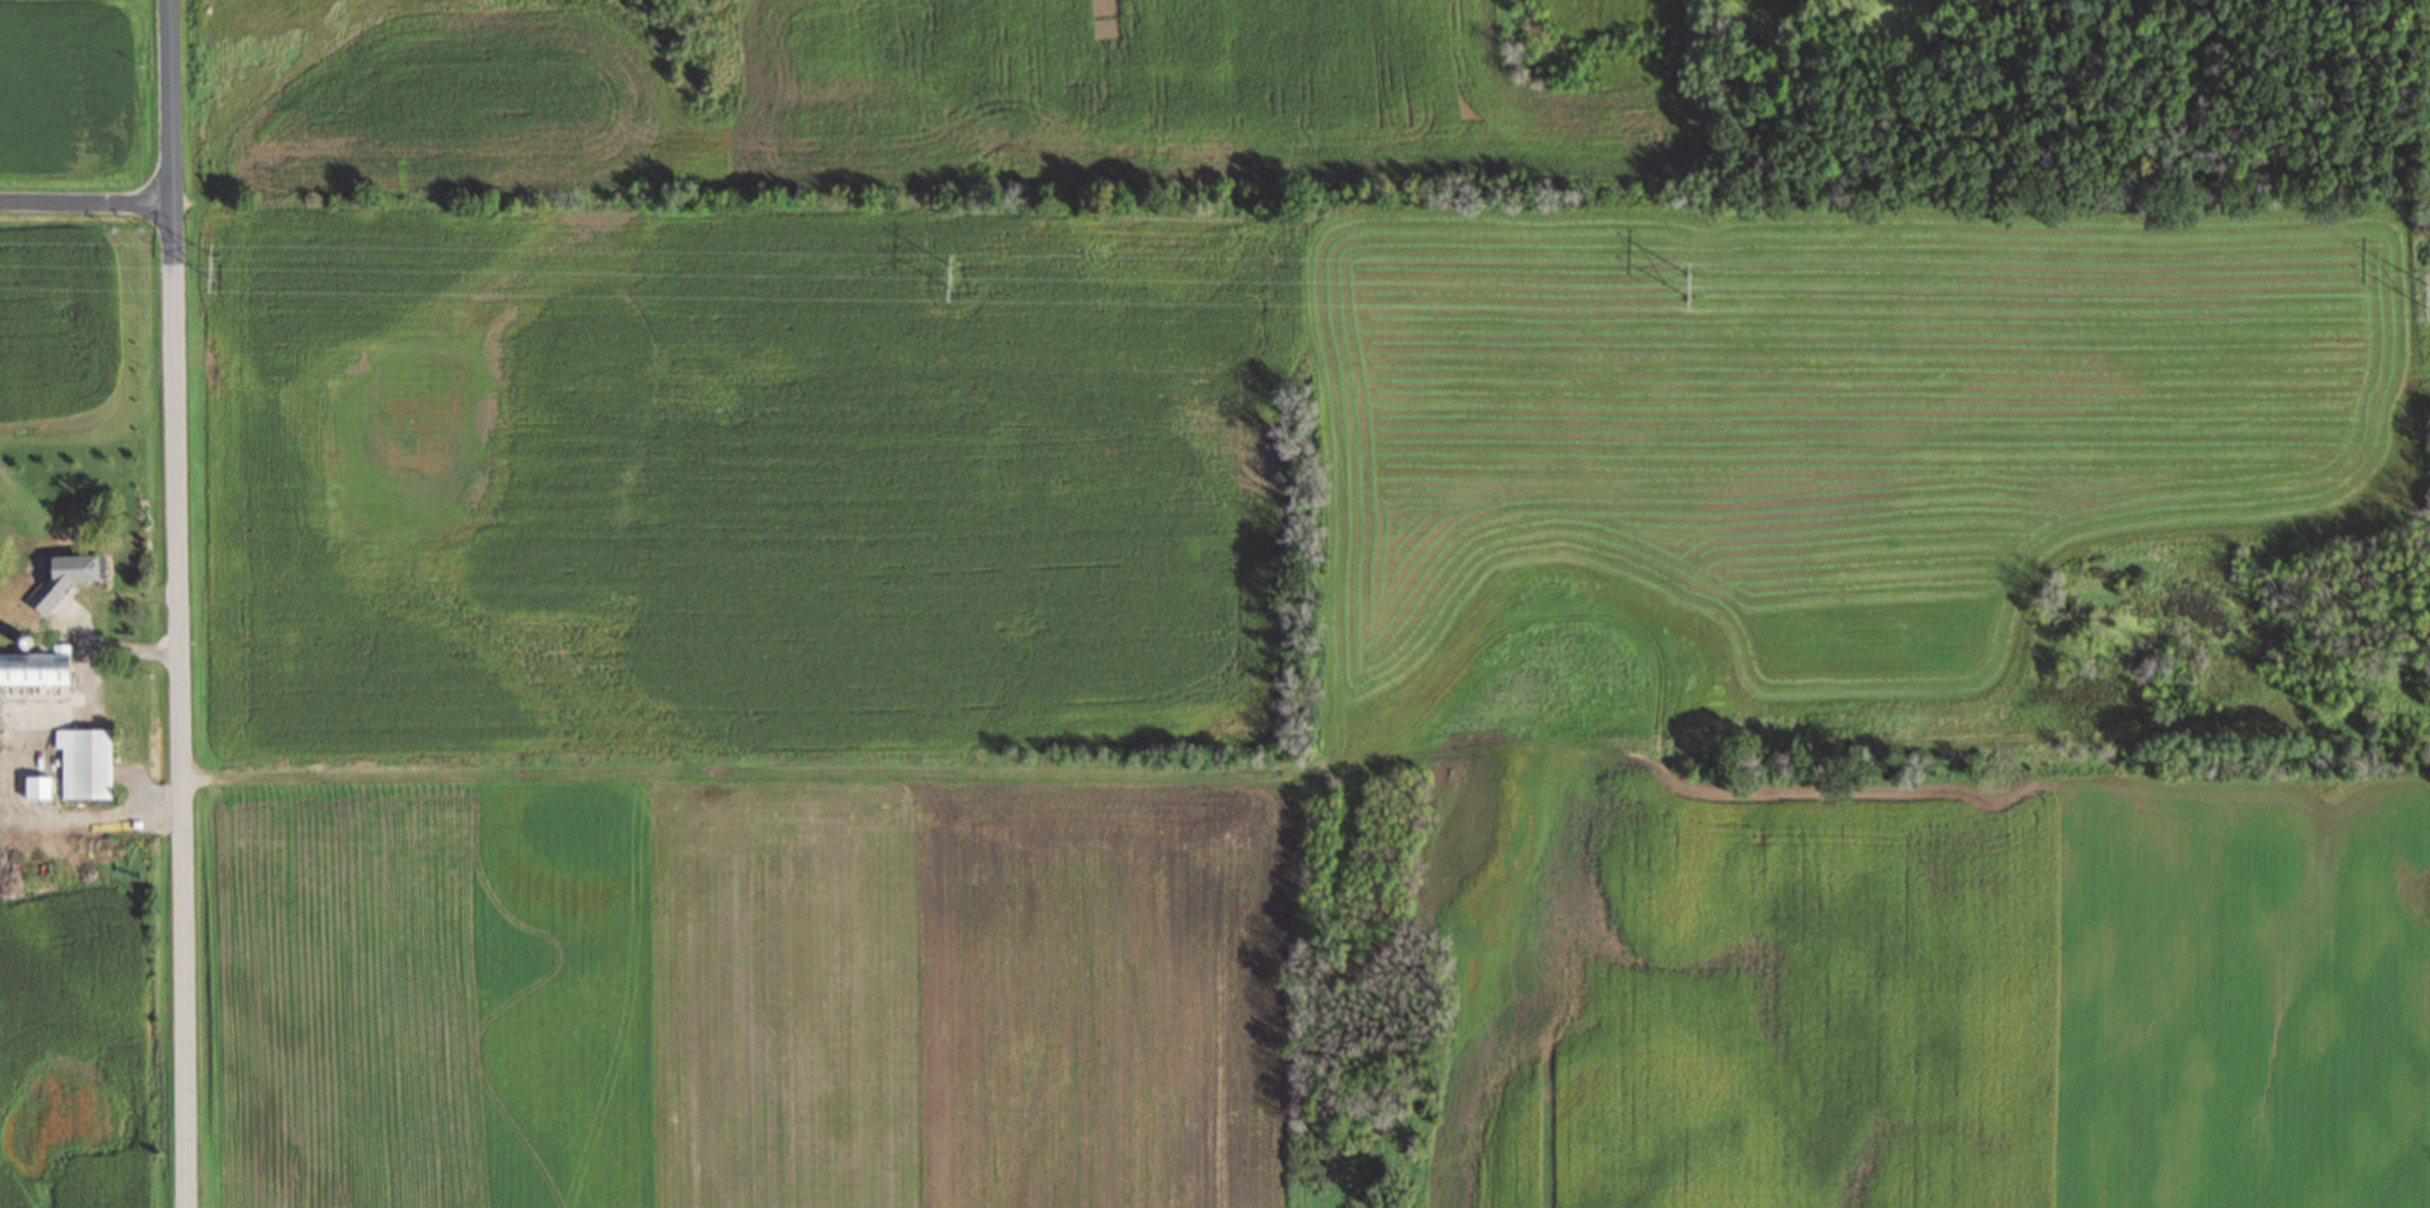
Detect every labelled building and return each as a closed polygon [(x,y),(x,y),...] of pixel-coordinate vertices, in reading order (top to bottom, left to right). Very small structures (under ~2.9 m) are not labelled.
[(38,581),(61,581),(61,558),(38,558),(38,581)] [(21,584),(0,584),(0,609),(21,609),(21,584)] [(50,623),(50,654),(0,653),(0,685),(67,686),(68,623),(50,623)] [(107,729),(61,729),(62,798),(108,798),(107,729)]
